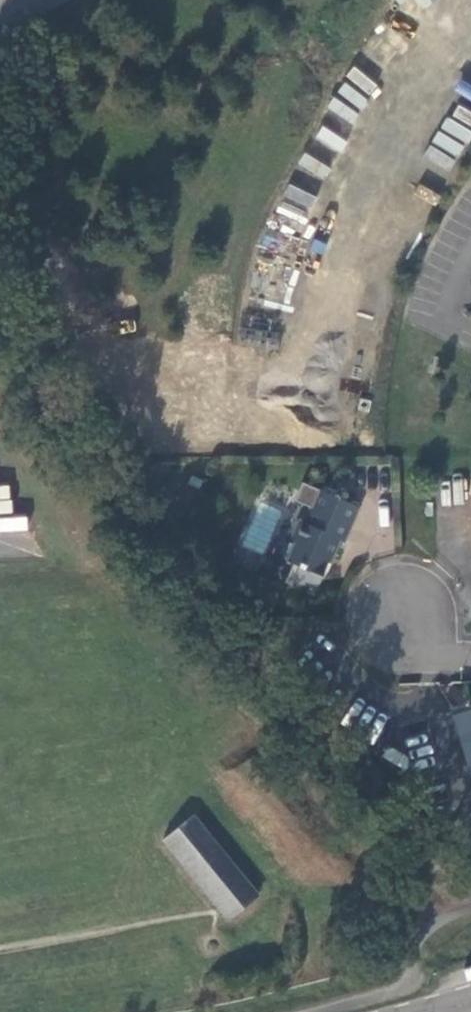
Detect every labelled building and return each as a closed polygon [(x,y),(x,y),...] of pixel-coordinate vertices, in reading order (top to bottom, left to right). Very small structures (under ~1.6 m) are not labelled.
[(421,9),(433,0),(414,0),(421,9)] [(293,564),(285,582),(313,595),(327,562),(330,563),(339,541),(344,542),(359,507),(303,482),(295,500),(310,507),(303,523),(299,521),(292,537),(294,543),(286,561),(293,564)] [(448,716),(470,792),(470,709),(448,716)] [(163,839),(229,919),(259,895),(193,815),(163,839)]
